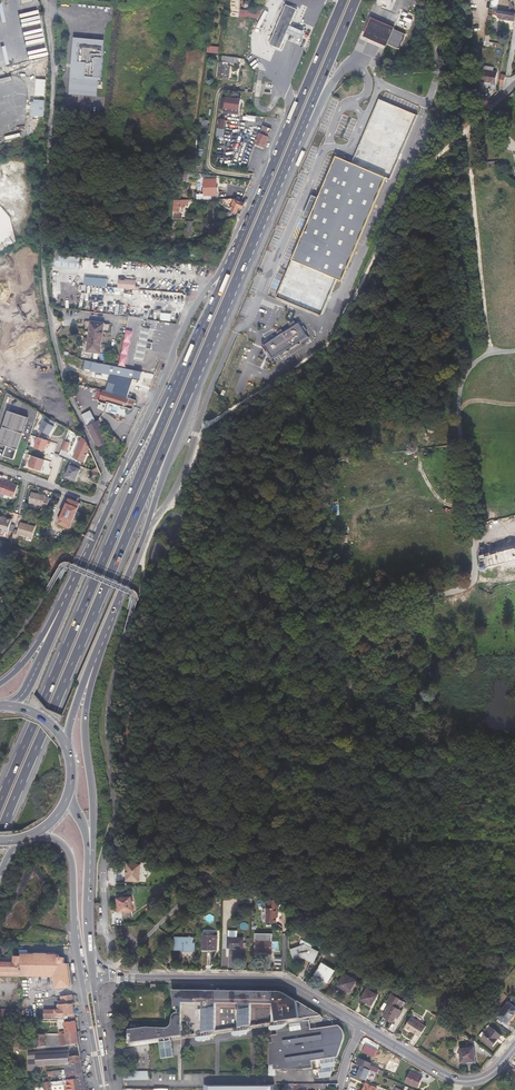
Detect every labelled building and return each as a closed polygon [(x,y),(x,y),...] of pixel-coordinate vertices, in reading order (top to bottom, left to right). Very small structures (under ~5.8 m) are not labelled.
[(21,6),(20,0),(7,0),(4,0),(6,9),(21,6)] [(239,17),(240,9),(239,9),(240,0),(230,0),(228,16),(239,17)] [(475,3),(474,10),(482,9),(481,2),(475,3)] [(280,48),(287,33),(290,25),(297,9),(287,4),(280,20),(270,44),(280,48)] [(509,12),(497,10),(496,14),(496,15),(500,15),(500,18),(513,20),(514,13),(509,12)] [(415,16),(402,11),(397,23),(409,29),(415,16)] [(385,42),(388,35),(380,31),(385,18),(373,13),(362,38),(374,44),(377,39),(385,43),(385,42)] [(287,33),(295,37),(302,39),(305,31),(299,29),(290,25),(287,33)] [(238,28),(226,27),(225,38),(237,40),(238,28)] [(392,27),(388,35),(385,42),(397,47),(403,32),(392,27)] [(75,43),(104,46),(105,40),(74,37),(69,95),(84,96),(84,95),(84,92),(73,91),(75,61),(75,43)] [(104,46),(75,43),(75,61),(73,91),(84,92),(84,95),(97,96),(98,80),(101,80),(104,46)] [(218,53),(219,47),(209,45),(208,52),(218,53)] [(229,78),(231,66),(222,65),(220,77),(229,78)] [(480,81),(497,84),(498,75),(482,72),(480,81)] [(241,112),(242,98),(226,96),(225,110),(241,112)] [(418,115),(379,99),(351,163),(390,179),(418,115)] [(265,147),(270,136),(269,136),(272,129),(267,127),(263,126),(256,143),(265,147)] [(315,208),(292,260),(337,279),(342,282),(386,178),(351,163),(337,157),(315,208)] [(204,199),(211,199),(211,195),(217,195),(216,179),(204,179),(204,199)] [(245,202),(242,201),(235,198),(230,210),(237,213),(239,207),(242,208),(245,202)] [(193,221),(185,221),(184,237),(192,238),(193,221)] [(220,234),(222,226),(211,225),(210,232),(220,234)] [(199,257),(201,246),(190,245),(189,256),(199,257)] [(337,279),(291,260),(276,297),(321,316),(337,279)] [(118,288),(136,289),(137,280),(119,279),(118,288)] [(100,353),(104,323),(91,322),(87,349),(83,349),(82,356),(93,357),(93,352),(100,353)] [(298,324),(263,346),(264,348),(272,359),(307,337),(298,324)] [(142,327),(139,340),(148,342),(151,329),(142,327)] [(148,342),(139,340),(138,347),(147,349),(148,342)] [(144,361),(147,349),(138,347),(135,360),(144,361)] [(133,408),(134,407),(134,406),(136,400),(131,398),(132,394),(129,393),(134,379),(140,380),(142,371),(118,366),(85,360),(83,368),(111,374),(108,382),(109,382),(106,391),(130,398),(127,407),(133,408)] [(122,406),(127,407),(130,398),(106,391),(103,390),(99,401),(107,403),(108,401),(122,406)] [(87,426),(96,421),(91,409),(82,414),(87,426)] [(8,446),(6,456),(16,458),(29,416),(9,410),(0,441),(0,443),(8,446)] [(109,440),(99,420),(96,421),(87,426),(94,439),(98,448),(99,447),(101,446),(109,442),(109,440)] [(113,448),(118,439),(117,438),(112,434),(109,440),(109,442),(113,448)] [(90,448),(86,439),(82,437),(74,457),(84,462),(90,448)] [(46,453),(50,441),(38,438),(34,449),(46,453)] [(33,456),(29,467),(41,472),(46,460),(33,456)] [(105,464),(107,469),(114,465),(110,460),(105,463),(105,464)] [(81,470),(70,466),(65,478),(75,482),(81,470)] [(1,481),(0,486),(0,493),(13,497),(17,486),(2,481),(1,481)] [(31,492),(29,502),(45,505),(44,507),(48,508),(50,497),(46,496),(46,494),(31,492)] [(79,504),(67,499),(56,523),(68,529),(79,504)] [(0,518),(0,530),(6,532),(10,519),(5,518),(5,519),(0,518)] [(14,529),(11,538),(15,539),(17,534),(30,538),(34,527),(20,522),(17,530),(14,529)] [(481,554),(482,560),(486,559),(486,561),(481,562),(480,565),(481,569),(483,570),(487,569),(489,566),(514,560),(514,548),(486,555),(486,553),(481,554)] [(141,881),(142,863),(129,862),(128,869),(128,874),(127,880),(141,881)] [(132,909),(131,896),(117,898),(118,904),(119,903),(120,911),(132,909)] [(278,899),(268,899),(268,907),(266,907),(266,922),(276,922),(276,913),(278,913),(278,899)] [(228,930),(228,937),(228,947),(243,947),(243,937),(237,937),(237,930),(228,930)] [(272,952),(272,948),(272,941),(272,934),(255,933),(255,950),(261,950),(261,952),(272,952)] [(217,949),(217,935),(203,934),(203,948),(217,949)] [(175,948),(181,948),(182,948),(182,949),(192,949),(193,937),(175,937),(175,948)] [(304,944),(291,949),(294,959),(303,956),(314,961),(319,951),(304,944)] [(182,948),(181,948),(180,957),(194,957),(194,949),(192,949),(182,949),(182,948)] [(2,976),(53,977),(56,989),(71,987),(71,983),(69,974),(67,964),(64,964),(64,959),(59,959),(59,956),(40,955),(21,955),(21,956),(15,956),(14,959),(0,958),(0,976),(2,976)] [(335,970),(322,963),(315,973),(329,981),(335,970)] [(356,980),(345,973),(338,985),(349,991),(356,980)] [(377,994),(367,988),(361,998),(371,1005),(377,994)] [(172,1023),(169,1025),(168,1026),(158,1027),(147,1026),(129,1028),(129,1043),(161,1038),(161,1042),(163,1059),(175,1057),(173,1040),(200,1037),(201,1037),(201,1041),(204,1040),(207,1039),(210,1038),(212,1037),(214,1036),(216,1035),(238,1032),(238,1037),(239,1036),(242,1035),(246,1034),(248,1033),(250,1032),(251,1030),(276,1027),(277,1036),(273,1037),(272,1044),(270,1045),(269,1061),(269,1078),(276,1078),(276,1071),(302,1073),(312,1071),(311,1064),(324,1062),(325,1071),(321,1072),(322,1080),(332,1079),(333,1079),(333,1077),(332,1077),(332,1074),(333,1074),(333,1072),(333,1071),(334,1070),(336,1070),(335,1065),(337,1065),(336,1060),(340,1060),(342,1055),(344,1049),(345,1045),(346,1042),(346,1039),(346,1037),(345,1034),(344,1032),(342,1030),(340,1029),(339,1028),(312,1031),(310,1019),(300,1021),(300,1020),(298,1002),(285,994),(283,993),(280,992),(278,992),(174,989),(174,998),(175,1002),(175,1007),(175,1008),(176,1009),(178,1010),(180,1010),(180,1012),(177,1012),(176,1012),(175,1013),(174,1014),(173,1021),(172,1023)] [(404,1001),(392,994),(387,1002),(390,1004),(383,1015),(393,1022),(398,1014),(400,1015),(402,1011),(400,1009),(404,1001)] [(75,1016),(72,995),(61,997),(63,1004),(58,1005),(60,1010),(56,1010),(45,1011),(45,1018),(60,1018),(63,1018),(75,1016)] [(126,998),(128,1009),(135,1007),(134,1000),(136,1000),(136,996),(126,998)] [(508,1001),(497,1015),(507,1023),(514,1014),(514,1007),(508,1001)] [(59,1019),(58,1019),(58,1021),(63,1021),(64,1021),(64,1023),(63,1023),(64,1027),(65,1027),(66,1034),(78,1032),(76,1017),(64,1019),(63,1019),(59,1019)] [(426,1026),(411,1017),(405,1027),(420,1036),(426,1026)] [(41,1022),(37,1023),(38,1035),(58,1035),(60,1035),(60,1031),(42,1031),(42,1030),(41,1022)] [(501,1035),(491,1027),(483,1038),(492,1045),(497,1038),(497,1039),(501,1035)] [(78,1032),(66,1034),(63,1034),(60,1035),(60,1047),(80,1044),(78,1032)] [(119,1044),(119,1048),(161,1042),(161,1038),(129,1043),(119,1044)] [(478,1043),(471,1038),(469,1041),(475,1046),(478,1043)] [(366,1045),(363,1052),(374,1058),(378,1050),(366,1045)] [(475,1062),(474,1047),(460,1049),(462,1063),(475,1062)] [(65,1064),(82,1063),(81,1056),(70,1057),(69,1050),(29,1052),(30,1072),(47,1071),(47,1066),(65,1064)] [(148,1066),(149,1052),(133,1051),(133,1059),(145,1060),(145,1066),(148,1066)] [(371,1071),(376,1073),(378,1069),(370,1066),(371,1064),(360,1059),(357,1065),(361,1067),(371,1071)] [(82,1063),(65,1064),(66,1071),(67,1075),(67,1076),(84,1074),(83,1074),(82,1063)] [(371,1071),(361,1067),(356,1077),(366,1081),(371,1071)] [(123,1072),(124,1079),(149,1079),(148,1071),(123,1072)] [(410,1073),(406,1082),(418,1088),(423,1078),(410,1073)] [(44,1083),(45,1089),(53,1089),(52,1087),(69,1085),(69,1089),(86,1089),(84,1079),(68,1081),(44,1083)]
